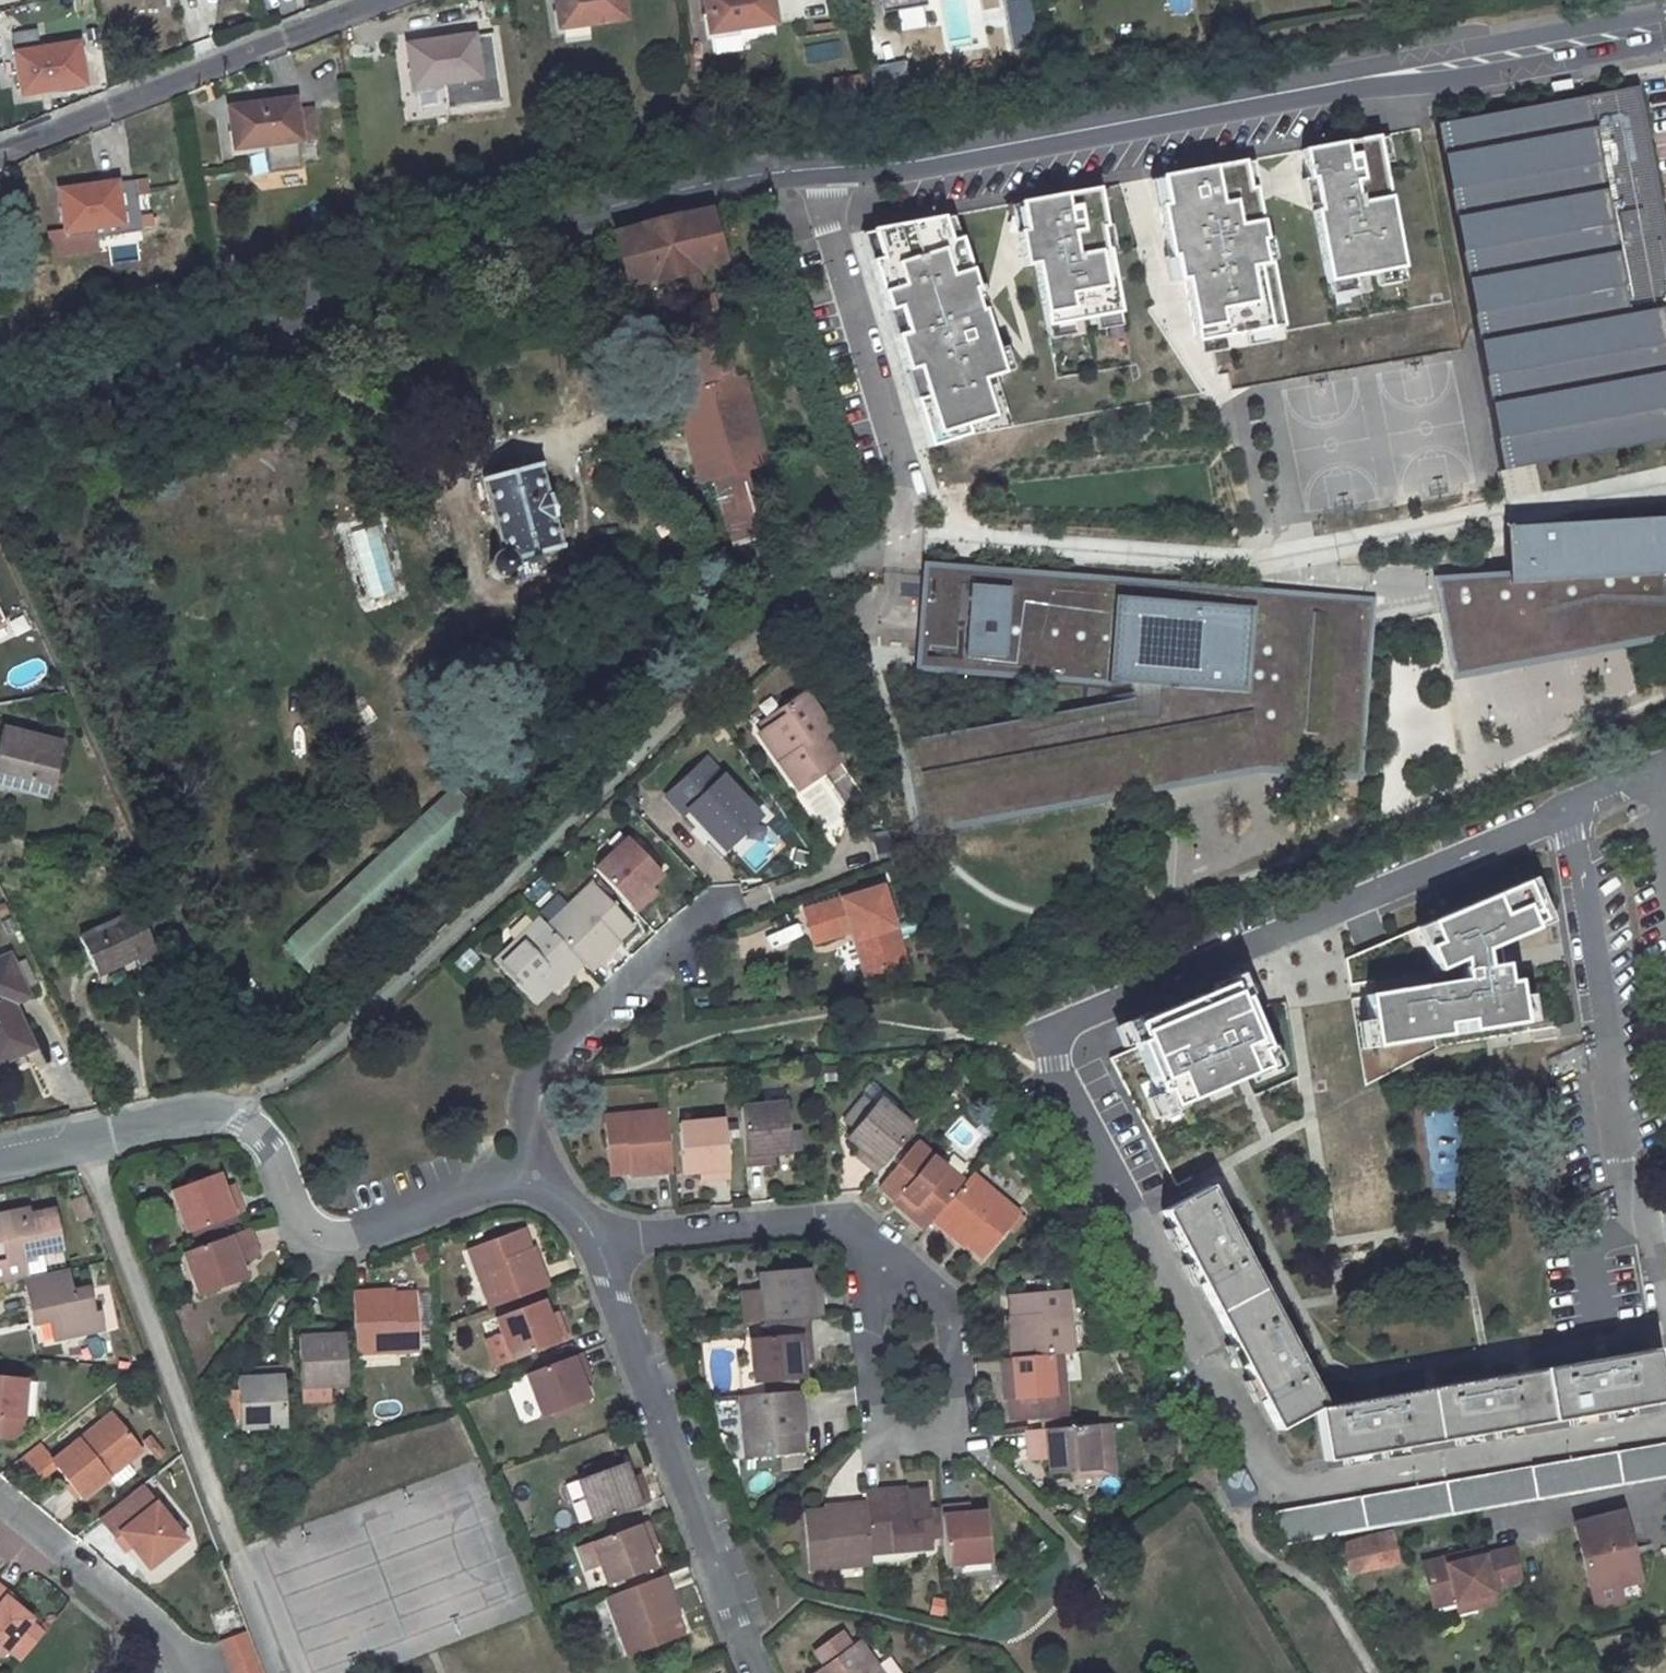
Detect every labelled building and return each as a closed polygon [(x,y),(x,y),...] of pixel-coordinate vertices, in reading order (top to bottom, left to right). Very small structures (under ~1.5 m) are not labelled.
[(559,30),(626,21),(623,0),(555,0),(559,30)] [(708,34),(777,23),(773,0),(703,0),(708,34)] [(986,26),(978,0),(943,0),(954,36),(986,26)] [(1032,43),(1028,0),(1003,0),(1007,45),(1032,43)] [(474,36),(407,46),(413,89),(480,79),(474,36)] [(836,39),(802,46),(805,64),(840,58),(836,39)] [(80,44),(15,54),(22,94),(85,86),(80,44)] [(867,77),(871,104),(894,100),(889,74),(867,77)] [(827,80),(828,91),(843,90),(841,79),(827,80)] [(1629,91),(1665,299),(1665,239),(1638,89),(1629,91)] [(1499,472),(1665,440),(1665,341),(1660,312),(1665,310),(1665,299),(1629,91),(1436,125),(1499,472)] [(845,109),(843,97),(828,99),(829,111),(845,109)] [(297,113),(295,99),(227,108),(233,151),(301,142),(297,113)] [(313,110),(297,113),(301,142),(317,140),(313,110)] [(1378,136),(1302,150),(1307,173),(1311,172),(1318,210),(1314,211),(1327,283),(1403,269),(1378,136)] [(1251,160),(1245,161),(1253,205),(1259,204),(1251,160)] [(1245,161),(1161,177),(1166,205),(1160,206),(1170,259),(1174,258),(1179,282),(1185,281),(1197,343),(1286,326),(1274,262),(1266,264),(1262,242),(1266,241),(1259,204),(1253,205),(1245,161)] [(1166,205),(1161,177),(1155,178),(1160,206),(1166,205)] [(143,232),(136,180),(60,190),(66,233),(100,228),(102,238),(143,232)] [(1050,203),(1014,211),(1052,346),(1133,330),(1106,188),(1050,203)] [(671,221),(616,237),(629,285),(658,278),(658,280),(693,270),(692,268),(722,260),(708,213),(671,221)] [(957,226),(862,240),(936,464),(1005,436),(994,394),(1017,381),(957,226)] [(719,323),(712,296),(700,299),(708,326),(719,323)] [(719,363),(726,389),(736,385),(729,361),(719,363)] [(547,496),(540,466),(484,479),(503,553),(499,554),(496,555),(494,557),(492,560),(491,563),(491,567),(491,570),(493,573),(495,576),(498,578),(501,578),(505,579),(508,578),(511,576),(513,574),(515,571),(517,568),(517,565),(516,561),(514,558),(560,547),(553,517),(556,516),(551,495),(547,496)] [(1448,668),(1665,641),(1665,521),(1507,531),(1509,579),(1434,586),(1448,668)] [(916,555),(912,659),(1162,685),(1162,692),(907,739),(936,843),(1259,771),(1363,776),(1376,591),(916,555)] [(782,758),(785,763),(779,767),(796,792),(840,760),(824,738),(830,734),(805,697),(782,714),(786,720),(759,739),(772,756),(782,758)] [(50,806),(66,750),(9,733),(0,763),(0,769),(7,772),(2,791),(50,806)] [(700,776),(713,764),(708,759),(695,771),(700,776)] [(694,811),(708,826),(713,821),(735,845),(763,818),(713,764),(700,776),(695,771),(668,798),(687,818),(694,811)] [(831,780),(802,789),(813,824),(842,815),(831,780)] [(453,787),(278,940),(306,972),(482,819),(453,787)] [(706,828),(727,851),(735,845),(713,821),(708,826),(706,828)] [(629,839),(596,870),(636,912),(650,901),(643,894),(663,875),(629,839)] [(1547,905),(1525,861),(1399,910),(1425,949),(1547,905)] [(636,928),(594,884),(548,927),(584,964),(592,972),(616,950),(614,947),(636,928)] [(904,970),(882,896),(807,917),(815,945),(858,932),(871,980),(904,970)] [(157,957),(135,912),(80,938),(98,978),(134,960),(138,967),(157,957)] [(584,964),(548,927),(541,920),(496,962),(536,1005),(556,986),(559,988),(584,964)] [(1372,1036),(1527,1014),(1521,945),(1368,972),(1372,1036)] [(33,1048),(13,1004),(27,997),(22,987),(31,983),(22,963),(13,967),(9,957),(0,961),(0,1064),(33,1048)] [(1149,1107),(1284,1054),(1230,966),(1097,1022),(1149,1107)] [(915,1130),(880,1099),(871,1092),(850,1117),(858,1124),(848,1137),(869,1154),(863,1162),(877,1175),(915,1130)] [(1468,1187),(1460,1099),(1424,1102),(1432,1190),(1468,1187)] [(778,1152),(790,1151),(786,1103),(774,1104),(742,1108),(744,1132),(747,1165),(764,1164),(763,1154),(778,1152)] [(667,1111),(605,1116),(610,1174),(637,1172),(638,1174),(673,1172),(667,1111)] [(730,1178),(727,1147),(724,1120),(680,1124),(684,1173),(696,1172),(705,1171),(712,1171),(712,1180),(730,1178)] [(927,1229),(934,1221),(966,1182),(919,1143),(882,1187),(903,1206),(901,1207),(927,1229)] [(778,1152),(763,1154),(764,1164),(779,1162),(778,1152)] [(219,1173),(192,1183),(172,1190),(188,1234),(211,1225),(243,1212),(237,1196),(229,1198),(219,1173)] [(1021,1214),(973,1174),(966,1182),(934,1221),(959,1242),(964,1241),(984,1259),(1021,1214)] [(1325,1407),(1208,1187),(1162,1212),(1277,1429),(1315,1409),(1325,1407)] [(0,1220),(0,1249),(3,1264),(0,1265),(0,1287),(23,1282),(30,1280),(25,1261),(62,1252),(54,1214),(32,1219),(31,1213),(0,1220)] [(469,1250),(490,1310),(550,1287),(537,1256),(534,1256),(524,1230),(469,1250)] [(246,1251),(240,1232),(218,1240),(184,1253),(200,1296),(236,1283),(248,1278),(239,1254),(246,1251)] [(809,1270),(760,1274),(762,1291),(736,1293),(738,1321),(764,1319),(822,1315),(820,1297),(811,1298),(810,1286),(809,1270)] [(23,1282),(32,1324),(51,1319),(56,1338),(107,1327),(103,1309),(96,1310),(93,1290),(75,1294),(71,1272),(30,1280),(23,1282)] [(1068,1290),(1021,1294),(1010,1295),(1012,1321),(1010,1324),(1012,1358),(1053,1354),(1063,1353),(1073,1353),(1068,1290)] [(387,1291),(353,1293),(355,1331),(356,1355),(419,1352),(416,1293),(388,1294),(387,1291)] [(512,1361),(566,1340),(560,1324),(553,1326),(543,1302),(496,1318),(502,1335),(486,1341),(496,1367),(512,1361)] [(807,1322),(779,1324),(780,1336),(808,1333),(807,1322)] [(809,1343),(808,1333),(780,1336),(779,1324),(750,1327),(751,1338),(754,1384),(803,1380),(802,1364),(801,1352),(810,1352),(809,1343)] [(316,1328),(305,1329),(299,1329),(301,1387),(330,1386),(346,1385),(344,1335),(316,1336),(316,1328)] [(1654,1349),(1325,1407),(1315,1409),(1324,1460),(1661,1402),(1654,1349)] [(810,1352),(801,1352),(802,1364),(811,1363),(810,1352)] [(1014,1420),(1067,1415),(1064,1376),(1063,1353),(1053,1354),(1012,1358),(1001,1359),(1004,1392),(1008,1393),(1009,1411),(1010,1420),(1014,1420)] [(550,1413),(589,1399),(579,1373),(588,1369),(582,1354),(526,1374),(542,1416),(550,1413)] [(265,1376),(238,1378),(241,1428),(286,1427),(285,1398),(283,1368),(265,1368),(265,1376)] [(11,1444),(14,1442),(16,1421),(24,1422),(29,1384),(0,1381),(0,1443),(11,1444)] [(330,1386),(301,1387),(302,1402),(331,1401),(330,1386)] [(804,1453),(802,1426),(805,1426),(804,1417),(802,1391),(739,1396),(746,1458),(804,1453)] [(552,1421),(586,1409),(582,1401),(550,1413),(552,1421)] [(111,1415),(52,1464),(81,1498),(109,1475),(104,1469),(134,1444),(111,1415)] [(16,1421),(14,1442),(23,1435),(24,1422),(16,1421)] [(1090,1426),(1040,1429),(1042,1447),(1049,1447),(1050,1453),(1051,1473),(1074,1471),(1092,1470),(1092,1475),(1092,1476),(1093,1479),(1115,1477),(1114,1453),(1100,1454),(1097,1425),(1090,1426)] [(109,1475),(139,1451),(134,1444),(104,1469),(109,1475)] [(1278,1512),(1283,1544),(1533,1500),(1665,1476),(1665,1444),(1278,1512)] [(16,1463),(31,1482),(52,1464),(38,1447),(16,1463)] [(581,1479),(623,1463),(620,1454),(578,1470),(581,1479)] [(594,1524),(647,1504),(641,1487),(634,1490),(627,1474),(623,1463),(581,1479),(565,1484),(571,1499),(583,1494),(594,1524)] [(118,1534),(147,1568),(184,1538),(142,1485),(99,1519),(114,1538),(118,1534)] [(897,1489),(865,1492),(871,1553),(932,1548),(927,1490),(897,1492),(897,1489)] [(872,1564),(871,1553),(866,1503),(830,1505),(830,1509),(804,1511),(809,1570),(872,1564)] [(965,1513),(959,1514),(958,1506),(941,1507),(946,1565),(991,1563),(987,1512),(965,1513)] [(1621,1512),(1575,1523),(1595,1607),(1642,1595),(1621,1512)] [(608,1585),(653,1568),(643,1541),(652,1538),(645,1521),(591,1542),(578,1546),(587,1571),(600,1566),(608,1585)] [(1390,1534),(1346,1543),(1350,1561),(1394,1552),(1390,1534)] [(1483,1548),(1461,1553),(1463,1560),(1485,1556),(1483,1548)] [(1475,1606),(1497,1600),(1493,1585),(1521,1577),(1514,1549),(1485,1556),(1463,1560),(1461,1553),(1423,1563),(1434,1607),(1454,1602),(1473,1597),(1475,1606)] [(1350,1561),(1352,1572),(1396,1563),(1394,1552),(1350,1561)] [(664,1575),(607,1597),(628,1655),(683,1635),(673,1609),(676,1608),(675,1603),(664,1575)] [(12,1635),(29,1649),(42,1632),(25,1618),(27,1616),(2,1596),(6,1591),(0,1586),(0,1649),(12,1635)] [(1456,1610),(1475,1606),(1473,1597),(1454,1602),(1456,1610)] [(250,1631),(223,1640),(235,1672),(266,1672),(250,1631)] [(859,1640),(851,1646),(841,1633),(823,1646),(833,1659),(813,1672),(884,1672),(859,1640)] [(823,1646),(814,1652),(823,1665),(833,1659),(823,1646)]
